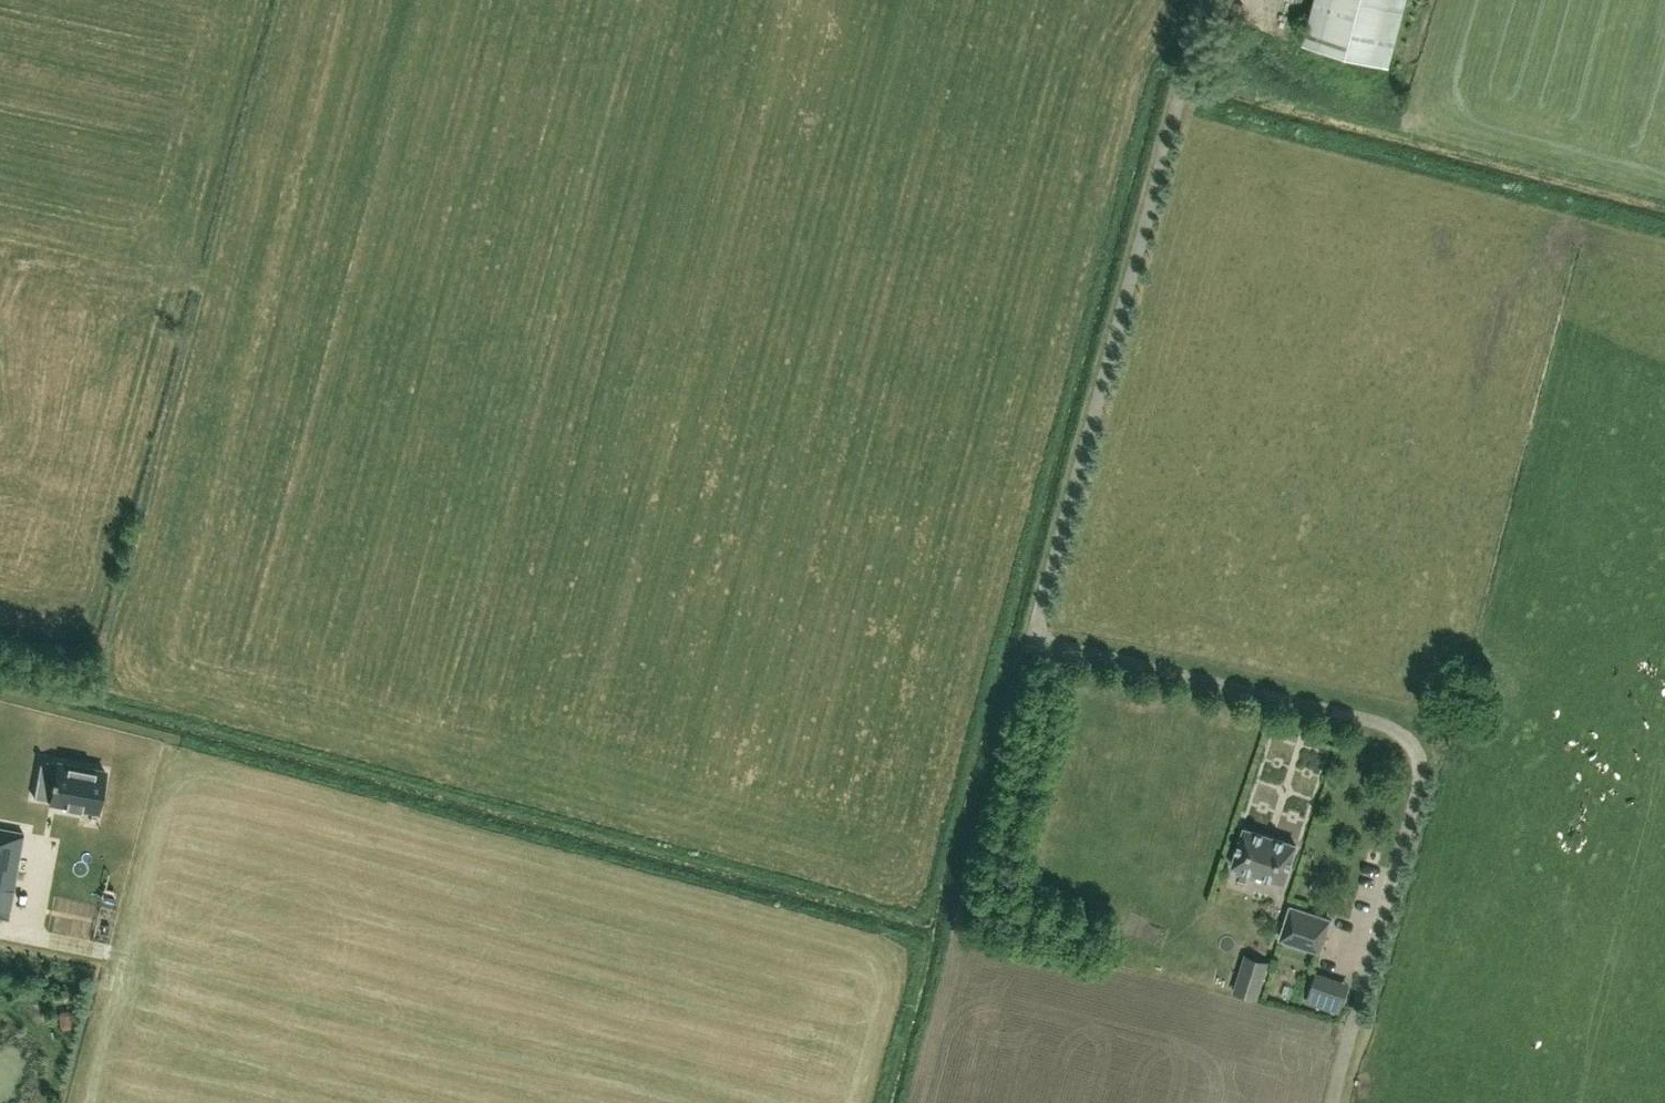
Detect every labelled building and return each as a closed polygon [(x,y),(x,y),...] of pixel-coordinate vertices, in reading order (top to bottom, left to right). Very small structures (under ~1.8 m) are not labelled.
[(1303,43),(1389,66),(1406,0),(1314,0),(1303,43)] [(37,776),(34,798),(66,804),(65,808),(83,812),(83,807),(98,810),(106,770),(58,761),(55,779),(37,776)] [(1245,829),(1234,863),(1233,863),(1233,865),(1234,865),(1235,865),(1237,866),(1236,871),(1255,877),(1256,872),(1283,880),(1283,881),(1284,882),(1285,880),(1285,879),(1296,846),(1297,844),(1295,843),(1295,844),(1247,828),(1245,827),(1244,829),(1245,829)] [(7,917),(21,842),(0,838),(0,916),(7,917)] [(1330,919),(1291,906),(1281,938),(1320,950),(1330,919)] [(1264,988),(1272,960),(1254,954),(1245,983),(1264,988)] [(1316,978),(1308,1003),(1324,1008),(1332,983),(1316,978)]
